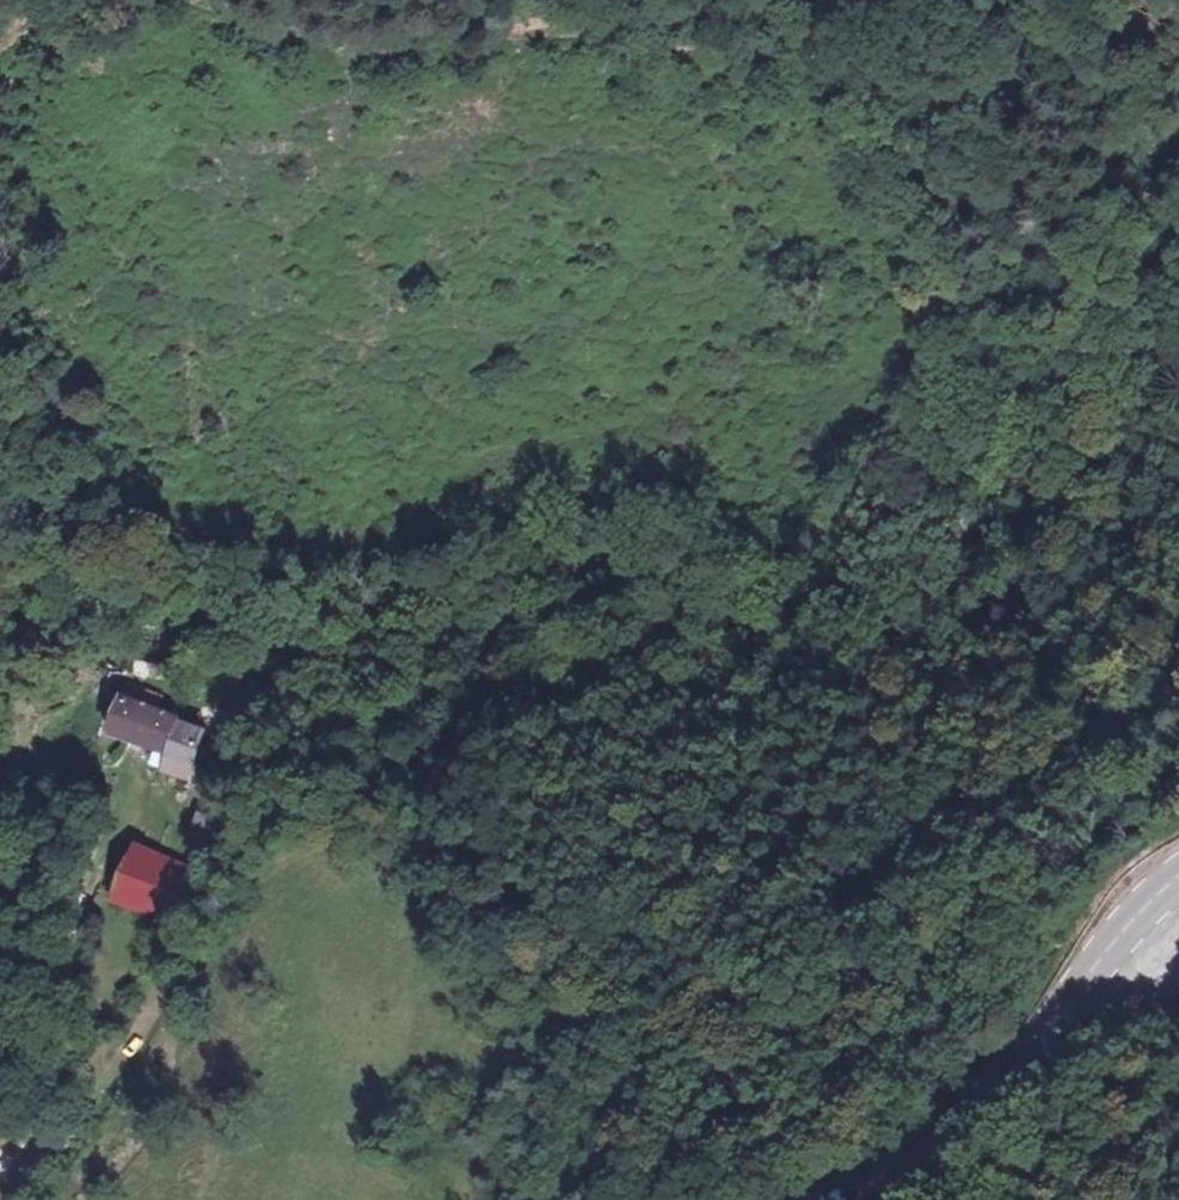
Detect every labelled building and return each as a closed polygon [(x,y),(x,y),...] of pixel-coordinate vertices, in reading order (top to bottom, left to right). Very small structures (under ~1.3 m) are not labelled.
[(201,739),(187,737),(192,708),(128,695),(116,747),(173,760),(172,779),(191,784),(201,739)] [(214,823),(196,816),(180,860),(131,841),(107,901),(173,927),(214,823)]
